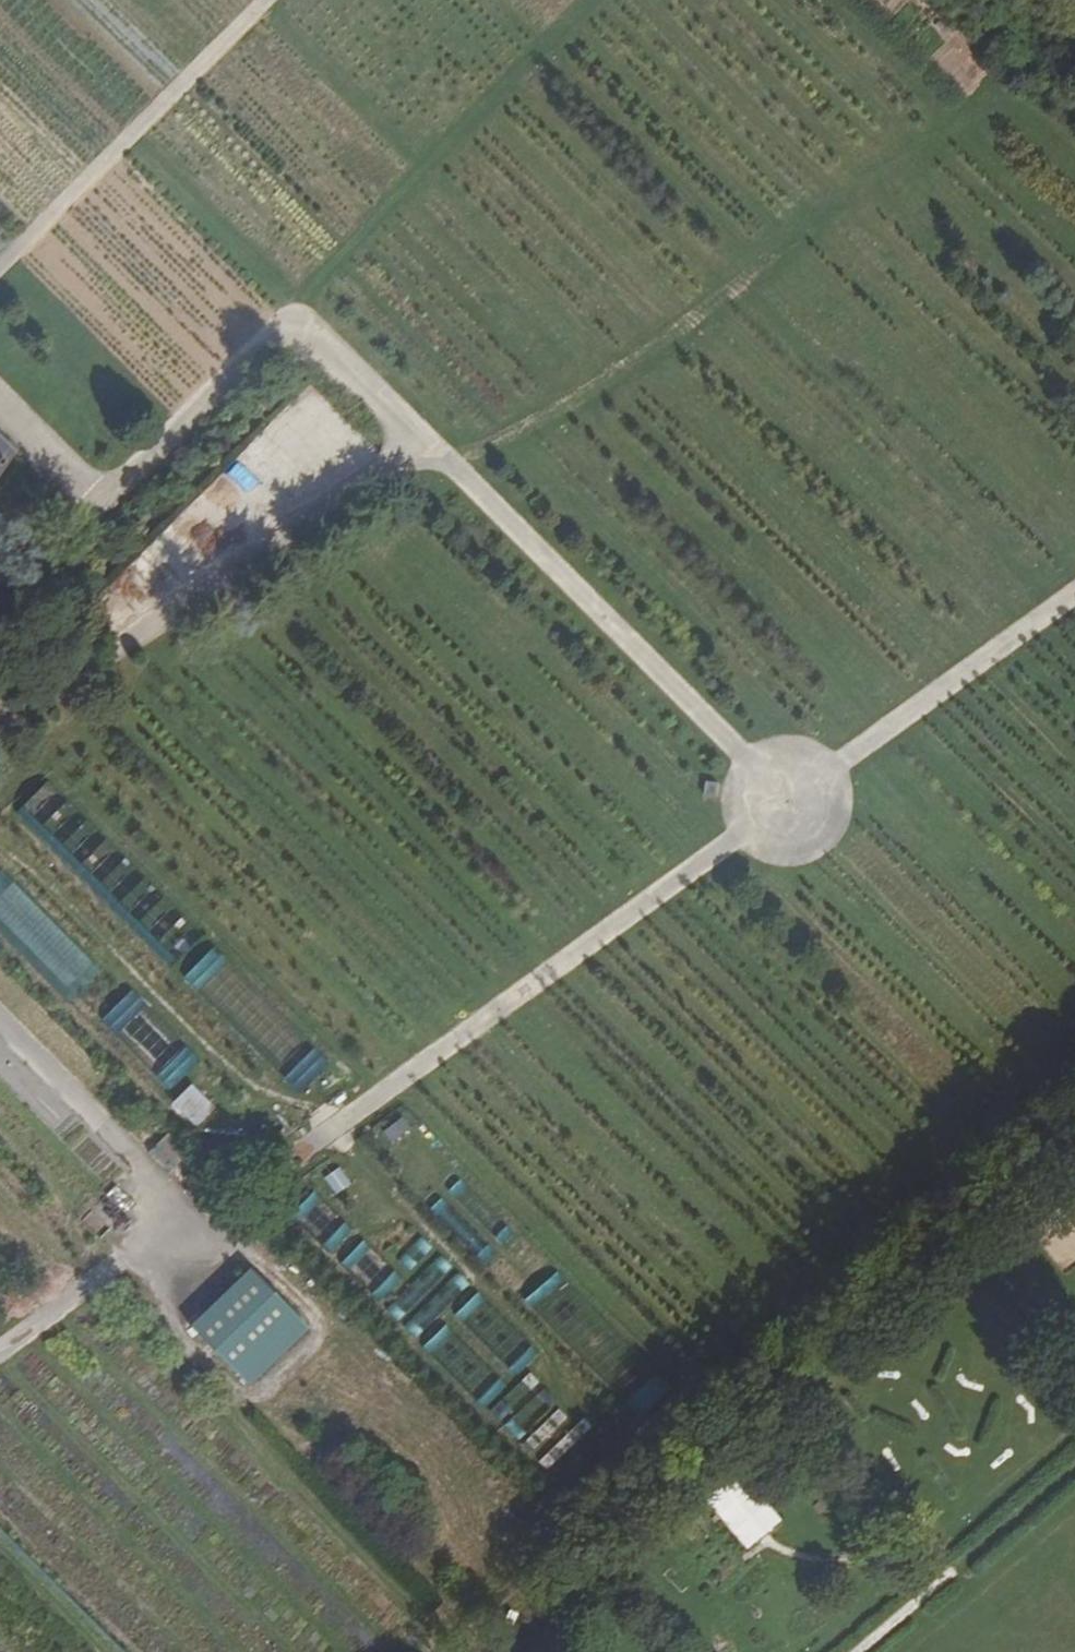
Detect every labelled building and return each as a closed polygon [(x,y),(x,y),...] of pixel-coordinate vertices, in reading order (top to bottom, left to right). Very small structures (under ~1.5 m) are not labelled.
[(0,445),(0,463),(9,454),(0,445)] [(191,1084),(170,1104),(195,1129),(215,1109),(191,1084)] [(391,1141),(410,1131),(403,1118),(385,1127),(391,1141)] [(335,1196),(351,1184),(339,1166),(322,1178),(335,1196)] [(308,1328),(244,1267),(185,1329),(250,1390),(308,1328)] [(704,1501),(748,1551),(781,1521),(738,1471),(704,1501)]
